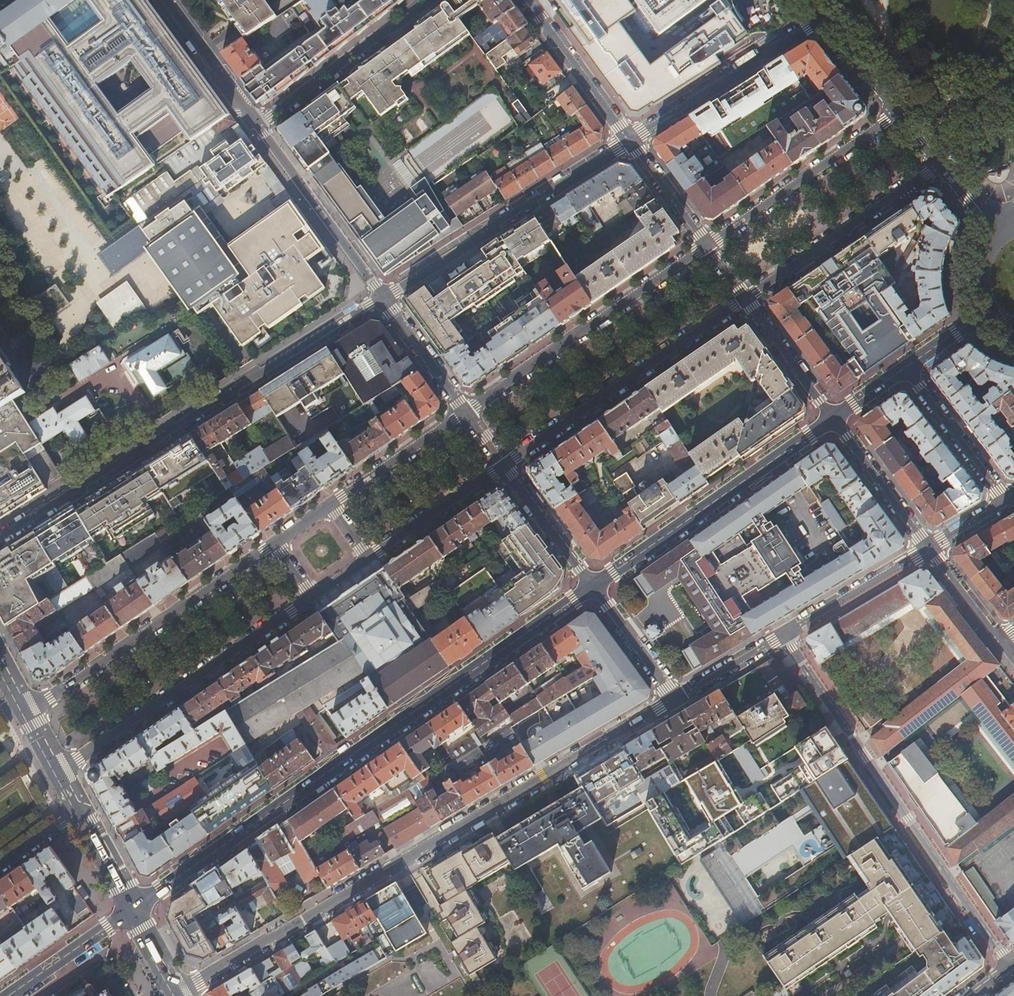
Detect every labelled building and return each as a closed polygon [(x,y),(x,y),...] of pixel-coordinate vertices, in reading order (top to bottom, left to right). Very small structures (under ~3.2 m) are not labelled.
[(0,18),(0,33),(20,61),(11,67),(107,197),(155,165),(149,156),(184,131),(191,141),(212,127),(216,124),(229,115),(145,0),(26,0),(0,18)] [(221,0),(224,5),(227,9),(232,16),(235,21),(240,28),(241,27),(242,28),(248,37),(253,33),(278,17),(265,0),(221,0)] [(302,0),(323,31),(265,71),(261,65),(241,79),(258,103),(260,101),(263,106),(404,0),(331,0),(330,0),(302,0)] [(407,32),(422,53),(427,60),(447,46),(448,47),(460,38),(463,41),(471,36),(459,20),(464,16),(479,5),(486,0),(450,0),(407,32)] [(509,0),(486,0),(479,5),(485,14),(489,11),(492,14),(487,17),(493,25),(516,9),(509,0)] [(569,31),(620,101),(622,100),(632,113),(639,115),(654,105),(655,106),(724,62),(718,53),(723,49),(727,45),(731,42),(737,39),(734,34),(745,27),(740,19),(735,12),(729,4),(651,61),(606,0),(579,0),(566,10),(578,25),(569,31)] [(659,29),(697,0),(637,0),(659,29)] [(729,4),(735,12),(740,19),(744,17),(738,7),(736,0),(735,0),(729,4)] [(479,47),(493,37),(499,46),(523,28),(528,25),(516,9),(493,25),(478,36),(473,39),(475,41),(479,47)] [(478,36),(464,16),(459,20),(471,36),(473,39),(478,36)] [(486,56),(489,60),(496,71),(535,43),(529,35),(523,28),(499,46),(486,56)] [(365,68),(340,86),(351,101),(363,93),(365,95),(422,53),(407,32),(362,66),(365,68)] [(0,33),(0,53),(0,55),(0,60),(4,65),(7,70),(20,61),(0,33)] [(460,38),(448,47),(450,50),(463,41),(460,38)] [(243,40),(222,54),(241,79),(261,65),(252,53),(254,52),(252,49),(250,50),(243,40)] [(821,92),(840,76),(827,60),(816,46),(809,44),(785,59),(798,80),(809,73),(810,75),(809,79),(820,92),(821,92)] [(261,65),(263,64),(254,52),(252,53),(261,65)] [(422,53),(365,95),(377,111),(384,107),(403,93),(402,91),(403,78),(427,60),(422,53)] [(563,73),(548,53),(530,67),(544,86),(563,73)] [(798,80),(785,59),(689,119),(703,137),(710,133),(712,135),(715,133),(727,152),(766,126),(767,128),(777,122),(788,115),(795,110),(803,105),(810,100),(804,90),(789,99),(783,90),(798,80)] [(852,90),(840,76),(821,92),(823,93),(824,92),(832,101),(832,100),(838,97),(841,100),(835,104),(829,109),(845,130),(859,120),(860,119),(862,118),(864,117),(865,114),(866,112),(866,110),(865,108),(864,107),(863,105),(861,104),(862,103),(852,90)] [(801,86),(804,90),(810,100),(812,99),(814,98),(805,83),(801,86)] [(277,129),(308,171),(330,154),(322,142),(348,123),(345,119),(349,115),(346,111),(354,105),(351,101),(340,86),(338,84),(277,129)] [(587,106),(573,88),(558,100),(568,113),(569,113),(571,116),(587,106)] [(384,107),(377,111),(381,117),(397,105),(397,104),(407,97),(403,93),(384,107)] [(837,135),(845,130),(829,109),(817,95),(814,98),(812,99),(816,105),(819,104),(820,105),(815,109),(820,117),(822,116),(824,119),(818,123),(816,123),(803,105),(795,110),(821,147),(837,135)] [(524,101),(517,103),(521,117),(528,115),(524,101)] [(603,128),(588,107),(576,115),(584,128),(580,130),(591,147),(600,141),(603,128)] [(806,156),(821,147),(795,110),(788,115),(800,132),(799,133),(800,134),(792,139),(792,138),(788,137),(777,122),(767,128),(778,143),(793,166),(806,156)] [(218,135),(235,122),(229,115),(216,124),(212,127),(218,135)] [(519,130),(525,125),(521,118),(514,123),(519,130)] [(703,137),(689,119),(656,141),(654,148),(668,166),(684,154),(683,151),(703,137)] [(580,130),(563,141),(574,158),(591,147),(580,130)] [(212,158),(197,169),(214,194),(257,163),(239,139),(227,147),(225,143),(209,154),(212,158)] [(563,141),(546,152),(556,169),(574,158),(563,141)] [(684,154),(668,166),(687,192),(704,180),(724,166),(706,141),(686,155),(684,154)] [(768,183),(793,166),(778,143),(775,145),(776,146),(760,156),(759,156),(751,162),(732,176),(747,197),(768,183)] [(546,152),(541,145),(524,156),(529,163),(539,180),(556,169),(546,152)] [(413,199),(416,203),(388,223),(386,219),(362,186),(356,190),(330,154),(308,171),(385,277),(432,247),(456,232),(463,227),(457,218),(451,222),(429,184),(430,184),(424,177),(406,151),(387,164),(413,199)] [(512,174),(522,190),(539,180),(529,163),(512,174)] [(620,164),(567,198),(578,215),(594,239),(606,232),(590,207),(619,189),(622,190),(625,194),(643,183),(631,166),(620,164)] [(507,167),(489,178),(494,185),(497,189),(499,192),(502,197),(505,201),(522,190),(512,174),(507,167)] [(164,172),(129,197),(150,227),(181,205),(178,201),(199,186),(188,171),(172,183),(164,172)] [(465,186),(477,204),(497,189),(494,185),(489,178),(485,172),(485,171),(483,172),(479,174),(474,177),(471,179),(473,181),(465,186)] [(722,214),(747,197),(732,176),(725,181),(726,183),(717,189),(716,188),(712,191),(704,180),(687,192),(706,218),(714,220),(722,214)] [(655,200),(643,183),(625,194),(624,195),(636,212),(655,200)] [(457,218),(477,204),(465,186),(458,192),(456,190),(454,191),(449,196),(444,200),(457,218)] [(924,197),(923,197),(910,206),(920,219),(926,228),(950,238),(955,230),(959,224),(947,208),(939,199),(938,199),(937,197),(936,195),(934,194),(932,193),(931,193),(927,194),(925,196),(924,197)] [(567,198),(551,208),(562,225),(578,215),(567,198)] [(388,223),(416,203),(413,199),(386,219),(388,223)] [(482,204),(486,212),(496,207),(492,200),(482,204)] [(576,280),(592,304),(676,246),(671,240),(680,234),(655,200),(636,212),(636,213),(648,230),(576,280)] [(306,261),(326,247),(293,202),(229,247),(200,205),(148,242),(164,264),(185,293),(199,314),(213,304),(243,346),(325,288),(306,261)] [(920,219),(910,206),(887,222),(865,237),(878,258),(888,251),(887,250),(894,245),(896,247),(897,245),(898,245),(907,239),(906,238),(908,237),(907,234),(916,228),(913,224),(920,219)] [(551,208),(535,217),(547,234),(562,225),(551,208)] [(946,249),(950,238),(926,228),(922,234),(925,238),(922,247),(924,248),(924,250),(918,248),(917,252),(920,253),(919,262),(917,262),(916,271),(942,272),(943,261),(945,254),(946,249)] [(113,276),(149,251),(135,230),(98,255),(113,276)] [(857,380),(915,340),(883,293),(896,284),(878,258),(865,237),(827,264),(789,290),(801,306),(817,328),(819,330),(836,353),(846,366),(857,380)] [(459,279),(449,286),(479,335),(483,340),(485,345),(500,367),(513,358),(528,348),(526,346),(534,341),(535,343),(548,334),(561,325),(537,289),(504,241),(491,251),(490,250),(488,248),(486,248),(484,250),(484,251),(484,253),(489,260),(492,264),(490,265),(504,285),(511,280),(512,281),(515,279),(523,291),(512,298),(522,312),(517,315),(506,322),(505,321),(502,323),(496,314),(492,317),(488,310),(492,308),(486,299),(492,295),(491,294),(477,274),(476,274),(475,275),(474,275),(473,275),(472,275),(471,275),(470,275),(469,275),(468,275),(468,276),(467,276),(466,276),(465,276),(465,277),(464,277),(463,277),(462,277),(462,278),(461,278),(461,279),(460,279),(459,279),(459,280),(459,279)] [(182,295),(185,293),(164,264),(148,242),(145,244),(182,295)] [(901,271),(904,271),(914,254),(914,251),(912,250),(901,271)] [(563,259),(568,268),(577,261),(572,253),(563,259)] [(128,278),(147,307),(173,290),(150,254),(112,278),(117,285),(128,278)] [(477,274),(491,294),(504,285),(490,265),(492,264),(489,260),(484,264),(483,262),(459,279),(459,280),(459,279),(460,279),(461,279),(461,278),(462,278),(462,277),(463,277),(464,277),(465,277),(465,276),(466,276),(467,276),(468,276),(468,275),(469,275),(470,275),(471,275),(472,275),(473,275),(474,275),(475,275),(476,274),(477,274)] [(576,315),(592,304),(576,280),(568,268),(544,284),(537,289),(561,325),(576,315)] [(950,315),(947,308),(945,301),(943,294),(942,288),(942,272),(916,271),(904,271),(901,271),(897,283),(896,284),(883,293),(915,340),(950,315)] [(58,286),(37,298),(50,320),(71,308),(58,286)] [(125,286),(99,305),(118,332),(144,314),(125,286)] [(410,304),(408,306),(444,356),(466,343),(477,336),(479,335),(449,286),(436,295),(429,286),(408,301),(410,304)] [(801,306),(789,290),(781,296),(772,302),(771,308),(796,343),(813,331),(804,319),(803,320),(795,310),(801,306)] [(504,319),(505,321),(506,322),(517,315),(515,312),(504,319)] [(396,386),(418,373),(381,322),(371,320),(327,348),(343,374),(363,406),(367,404),(371,401),(380,396),(396,386)] [(774,363),(755,337),(746,325),(738,331),(735,327),(646,388),(660,409),(662,412),(737,360),(752,381),(755,379),(756,380),(760,376),(762,379),(758,382),(769,397),(757,407),(754,409),(758,415),(793,389),(785,378),(774,363)] [(796,343),(815,368),(831,357),(813,331),(796,343)] [(19,348),(30,342),(25,334),(14,341),(19,348)] [(193,373),(170,336),(127,362),(133,372),(137,369),(139,372),(140,371),(156,396),(193,373)] [(444,356),(444,357),(464,385),(471,387),(480,381),(500,367),(485,345),(483,346),(485,349),(476,355),(475,359),(471,358),(471,355),(469,351),(471,350),(466,343),(444,356)] [(10,367),(13,365),(0,344),(0,352),(1,354),(10,367)] [(985,372),(992,360),(987,357),(982,354),(976,349),(970,344),(949,359),(960,375),(964,380),(967,377),(963,372),(965,371),(969,372),(969,373),(972,377),(965,382),(968,386),(968,385),(971,383),(985,372)] [(110,362),(100,347),(80,360),(90,375),(110,362)] [(343,374),(327,348),(259,391),(275,417),(302,400),(314,393),(343,374)] [(15,400),(26,393),(17,378),(16,377),(13,372),(10,367),(1,354),(0,352),(0,409),(0,410),(15,400)] [(839,392),(857,380),(846,366),(841,370),(831,357),(815,368),(832,391),(839,392)] [(960,375),(949,359),(932,370),(931,377),(949,401),(964,388),(960,383),(959,384),(956,378),(960,375)] [(992,360),(985,372),(971,383),(974,386),(977,384),(978,385),(982,386),(988,380),(998,384),(997,388),(994,386),(989,390),(989,394),(983,399),(987,403),(990,408),(992,406),(1012,392),(1009,389),(1013,386),(1013,388),(1013,368),(1011,367),(1005,365),(1002,364),(999,363),(992,360)] [(440,402),(418,373),(396,386),(400,393),(406,401),(409,399),(405,394),(408,392),(412,397),(413,396),(415,399),(413,401),(414,403),(409,406),(420,422),(430,415),(439,409),(440,402)] [(972,390),(968,385),(968,386),(964,388),(949,401),(968,425),(990,408),(987,403),(983,406),(980,404),(971,393),(972,390)] [(400,393),(396,386),(380,396),(385,403),(400,393)] [(623,403),(599,420),(613,442),(615,440),(633,427),(633,428),(640,423),(640,422),(660,409),(646,388),(623,403)] [(742,459),(742,460),(805,417),(805,405),(800,398),(793,389),(758,415),(754,409),(750,404),(736,414),(739,419),(689,454),(697,467),(705,479),(729,462),(739,455),(742,459)] [(1012,392),(992,406),(998,413),(1001,411),(1008,421),(1007,421),(1009,425),(1007,426),(1010,430),(1013,427),(1013,390),(1012,392)] [(275,417),(259,391),(208,423),(221,443),(221,444),(250,425),(250,426),(252,425),(262,436),(276,426),(280,424),(275,417)] [(319,399),(314,393),(302,400),(306,407),(319,399)] [(910,430),(925,418),(907,394),(899,393),(879,408),(890,422),(893,427),(897,425),(899,423),(900,422),(900,421),(899,419),(901,417),(906,423),(905,424),(908,428),(910,430)] [(30,423),(42,443),(66,428),(77,445),(90,437),(79,420),(95,410),(87,397),(58,415),(54,408),(30,423)] [(47,490),(26,455),(43,444),(42,443),(30,423),(15,400),(0,410),(0,520),(47,490)] [(379,413),(371,401),(367,404),(375,416),(379,413)] [(406,432),(420,422),(409,406),(406,401),(378,420),(393,441),(406,432)] [(990,408),(968,425),(987,450),(1011,431),(1010,430),(1007,426),(1003,431),(999,430),(991,418),(991,415),(994,416),(998,413),(992,406),(990,408)] [(890,422),(879,408),(860,420),(859,428),(865,436),(876,450),(893,438),(884,427),(890,422)] [(667,420),(665,416),(653,424),(655,428),(667,420)] [(373,454),(393,441),(378,420),(377,418),(369,423),(373,428),(353,442),(350,440),(349,439),(346,439),(338,444),(354,467),(373,454)] [(944,443),(925,418),(910,430),(907,433),(905,434),(909,438),(912,439),(922,451),(921,455),(924,459),(944,443)] [(508,433),(497,419),(492,422),(509,443),(524,433),(519,426),(508,433)] [(569,441),(552,453),(569,480),(571,484),(572,486),(579,481),(578,480),(578,477),(577,475),(576,474),(574,473),(573,472),(587,462),(591,463),(591,464),(593,463),(593,462),(594,458),(608,448),(609,449),(609,452),(610,453),(611,455),(613,456),(614,457),(615,456),(621,452),(620,452),(613,442),(599,420),(569,441)] [(687,474),(697,467),(689,454),(667,420),(655,428),(679,466),(681,465),(687,474)] [(221,443),(208,423),(191,434),(215,472),(226,489),(229,488),(244,479),(238,469),(227,476),(222,468),(226,465),(222,460),(218,462),(213,454),(211,455),(208,451),(221,443)] [(288,436),(280,424),(276,426),(284,438),(288,436)] [(338,444),(327,428),(295,448),(323,489),(338,478),(354,467),(338,444)] [(987,450),(1007,477),(1013,479),(1013,455),(1010,449),(1012,448),(1009,443),(1010,440),(1013,438),(1013,440),(1013,435),(1011,431),(987,450)] [(215,472),(191,434),(144,464),(161,490),(168,502),(215,472)] [(263,467),(295,448),(288,436),(284,438),(263,451),(260,447),(234,463),(238,469),(244,479),(263,467)] [(893,438),(876,450),(894,476),(911,463),(893,438)] [(963,468),(944,443),(924,459),(928,464),(932,464),(942,477),(940,479),(944,484),(963,468)] [(839,493),(860,480),(840,453),(834,445),(826,444),(795,466),(809,486),(821,478),(821,477),(824,474),(829,475),(831,479),(830,480),(839,493)] [(629,446),(620,452),(621,452),(615,456),(617,460),(631,450),(629,446)] [(308,500),(323,489),(295,448),(263,467),(292,510),(308,500)] [(530,475),(555,508),(576,496),(578,495),(572,486),(571,484),(569,486),(570,488),(567,491),(563,485),(560,485),(554,477),(555,476),(557,477),(560,478),(563,476),(566,481),(569,480),(552,453),(542,460),(531,467),(530,475)] [(732,466),(742,459),(739,455),(729,462),(732,466)] [(911,463),(894,476),(912,501),(930,488),(911,463)] [(144,464),(74,508),(80,518),(85,527),(90,535),(91,536),(105,528),(103,526),(106,524),(114,537),(153,514),(146,501),(149,499),(150,501),(163,493),(144,464)] [(772,523),(770,524),(764,517),(801,491),(811,505),(818,501),(809,486),(795,466),(764,488),(672,552),(634,579),(647,597),(678,576),(714,632),(682,651),(693,670),(759,631),(864,569),(851,550),(808,576),(801,566),(804,564),(778,526),(776,528),(772,523)] [(244,479),(229,488),(238,500),(260,532),(271,525),(292,510),(263,467),(244,479)] [(676,499),(680,504),(708,484),(705,479),(697,467),(687,474),(669,487),(676,499)] [(982,493),(963,468),(944,484),(940,487),(942,491),(948,486),(947,485),(949,483),(952,486),(953,486),(956,490),(954,492),(953,490),(951,490),(945,494),(945,495),(959,513),(981,500),(982,493)] [(630,508),(640,524),(676,499),(669,487),(667,484),(671,481),(667,475),(638,496),(632,487),(634,486),(624,472),(613,480),(630,508)] [(878,505),(860,480),(839,493),(857,519),(878,505)] [(589,488),(578,495),(592,514),(603,507),(589,488)] [(937,526),(959,513),(945,495),(936,502),(933,497),(935,495),(932,491),(930,488),(912,501),(929,524),(937,526)] [(489,496),(479,503),(491,522),(492,522),(497,519),(502,526),(504,525),(506,528),(508,526),(509,528),(509,527),(513,533),(511,534),(512,535),(529,525),(505,492),(498,490),(489,496)] [(827,500),(832,497),(829,494),(818,501),(821,504),(827,500)] [(555,508),(589,555),(602,558),(643,529),(640,524),(630,508),(624,512),(626,515),(617,521),(616,519),(613,521),(614,523),(599,533),(577,503),(580,501),(576,496),(555,508)] [(207,520),(206,521),(214,532),(229,554),(243,544),(260,532),(238,500),(236,500),(233,502),(230,504),(229,505),(214,516),(209,517),(207,520)] [(845,527),(827,500),(821,504),(838,531),(845,527)] [(467,511),(455,520),(468,538),(477,532),(479,535),(485,531),(483,528),(491,522),(479,503),(467,511)] [(903,539),(878,505),(857,519),(866,532),(867,531),(870,534),(868,539),(864,542),(863,541),(850,549),(851,550),(864,569),(902,547),(903,539)] [(199,511),(196,507),(186,514),(189,518),(199,511)] [(74,508),(36,532),(57,568),(95,544),(90,535),(85,539),(84,538),(77,542),(77,543),(62,553),(58,546),(51,533),(55,531),(57,533),(76,521),(80,518),(74,508)] [(998,524),(1008,540),(1009,542),(1013,539),(1013,515),(998,524)] [(85,527),(80,518),(76,521),(81,530),(85,527)] [(443,528),(430,537),(444,558),(462,545),(460,543),(464,540),(469,547),(472,544),(468,538),(455,520),(443,528)] [(852,527),(850,524),(845,527),(838,531),(841,535),(852,527)] [(1008,540),(998,524),(995,526),(977,537),(990,554),(992,552),(991,550),(1008,540)] [(501,591),(519,616),(558,589),(560,585),(558,582),(559,576),(562,575),(563,571),(538,537),(536,538),(528,528),(531,526),(529,525),(512,535),(477,556),(485,567),(492,578),(504,570),(497,560),(500,557),(499,555),(501,554),(519,579),(501,591)] [(174,535),(168,526),(155,534),(162,543),(174,535)] [(538,537),(531,526),(528,528),(536,538),(538,537)] [(51,533),(58,546),(62,543),(57,533),(55,531),(51,533)] [(7,627),(25,616),(45,603),(32,583),(45,575),(58,596),(70,588),(57,568),(36,532),(33,534),(34,535),(32,536),(31,535),(10,549),(12,552),(0,559),(0,606),(3,612),(0,613),(0,614),(7,627)] [(216,563),(229,554),(214,532),(200,541),(198,539),(194,542),(196,544),(197,546),(195,548),(193,546),(191,547),(193,550),(189,552),(187,550),(175,558),(175,557),(173,558),(174,559),(173,559),(188,582),(216,563)] [(162,543),(155,534),(149,537),(121,556),(129,567),(162,544),(162,543)] [(413,548),(384,568),(399,589),(401,588),(400,588),(417,576),(418,576),(419,576),(420,577),(425,574),(424,572),(425,571),(424,571),(427,569),(433,578),(436,582),(439,580),(453,571),(444,558),(430,537),(413,548)] [(990,554),(977,537),(956,550),(954,557),(970,579),(985,568),(987,567),(985,566),(983,567),(978,560),(990,554)] [(0,555),(0,559),(12,552),(10,549),(0,555)] [(129,567),(121,556),(86,578),(94,589),(95,590),(129,567)] [(167,597),(188,582),(173,559),(171,557),(159,566),(156,562),(146,569),(148,573),(138,580),(138,581),(155,605),(167,597)] [(485,567),(449,593),(466,618),(468,621),(482,642),(519,616),(501,591),(492,578),(485,567)] [(333,634),(338,642),(344,639),(369,678),(388,708),(449,665),(435,644),(427,633),(422,625),(415,630),(396,604),(405,597),(399,589),(384,568),(369,579),(368,578),(365,580),(366,581),(357,587),(357,586),(354,588),(354,589),(346,595),(345,594),(342,596),(343,596),(334,603),(333,602),(331,603),(332,604),(319,613),(333,634)] [(985,568),(970,579),(989,604),(1003,592),(985,568)] [(1013,584),(1013,583),(1013,574),(1011,570),(1005,574),(1013,584)] [(942,592),(942,591),(927,572),(920,571),(899,583),(900,584),(831,625),(831,624),(808,637),(806,645),(819,664),(837,653),(841,651),(842,650),(844,649),(841,645),(910,603),(913,608),(920,609),(924,606),(968,662),(964,666),(976,682),(985,675),(999,665),(986,648),(986,649),(942,592)] [(57,612),(94,589),(86,578),(75,585),(70,588),(58,596),(50,601),(56,611),(57,612)] [(436,582),(433,578),(415,589),(417,593),(436,582)] [(411,611),(445,588),(439,580),(436,582),(417,593),(406,600),(405,601),(411,611)] [(140,615),(155,605),(138,581),(126,589),(123,584),(116,589),(120,595),(106,605),(106,606),(122,628),(140,615)] [(1007,594),(1005,591),(1003,592),(989,604),(1001,619),(1009,620),(1013,617),(1013,589),(1007,594)] [(25,616),(7,627),(22,654),(44,642),(45,642),(46,640),(46,638),(42,639),(37,630),(36,630),(35,628),(32,627),(32,624),(35,625),(56,611),(50,601),(49,600),(45,603),(25,616)] [(841,645),(844,649),(913,608),(910,603),(841,645)] [(102,641),(122,628),(106,606),(70,631),(86,653),(102,641)] [(920,609),(964,666),(968,662),(924,606),(920,609)] [(418,620),(425,615),(420,609),(414,613),(418,620)] [(573,689),(544,707),(550,717),(553,723),(543,730),(540,725),(532,730),(535,735),(532,737),(544,760),(647,698),(649,689),(594,614),(586,612),(567,625),(598,674),(573,689)] [(319,613),(287,635),(304,663),(324,651),(321,647),(307,656),(305,653),(308,651),(305,648),(323,636),(325,639),(333,634),(319,613)] [(422,625),(427,633),(433,628),(425,615),(418,620),(422,625)] [(48,632),(63,621),(60,617),(44,628),(48,632)] [(46,640),(67,626),(63,621),(48,632),(46,637),(46,638),(46,640)] [(435,644),(449,665),(482,642),(468,621),(453,631),(454,632),(450,635),(449,634),(435,644)] [(655,623),(644,630),(652,641),(662,634),(655,623)] [(598,674),(567,625),(541,644),(555,663),(572,651),(583,667),(565,679),(573,689),(598,674)] [(55,673),(86,653),(70,631),(49,647),(50,649),(49,651),(50,651),(48,653),(46,650),(47,647),(44,642),(22,654),(32,673),(34,673),(34,675),(35,678),(36,679),(38,680),(39,681),(42,681),(45,680),(47,679),(48,677),(49,678),(55,673)] [(287,635),(255,658),(272,683),(277,680),(273,675),(276,673),(274,670),(279,666),(280,668),(283,666),(282,664),(287,660),(291,665),(294,663),(293,661),(297,659),(300,662),(289,669),(290,672),(304,663),(287,635)] [(246,744),(254,756),(287,733),(293,729),(295,732),(305,725),(325,752),(336,745),(315,716),(326,709),(324,706),(342,695),(346,692),(369,678),(344,639),(338,642),(324,651),(304,663),(290,672),(277,680),(272,683),(269,685),(239,704),(234,706),(232,708),(228,710),(227,711),(246,744)] [(555,663),(541,644),(513,663),(528,684),(556,664),(555,663)] [(841,651),(837,653),(856,682),(862,677),(859,676),(842,650),(841,651)] [(255,658),(219,682),(234,706),(239,704),(236,700),(239,697),(240,698),(240,697),(238,694),(257,681),(260,684),(261,683),(260,683),(265,679),(269,685),(272,683),(255,658)] [(773,659),(758,667),(790,716),(784,720),(786,724),(788,727),(799,744),(826,728),(780,660),(773,659)] [(528,684),(513,663),(486,683),(501,703),(510,696),(513,700),(517,697),(515,693),(528,684)] [(964,666),(885,727),(898,744),(927,722),(976,682),(964,666)] [(758,667),(719,690),(733,713),(736,717),(743,728),(751,740),(753,744),(786,724),(784,720),(790,716),(758,667)] [(985,675),(976,682),(927,722),(939,737),(969,714),(973,710),(1013,763),(1013,703),(1009,707),(985,675)] [(544,707),(573,689),(565,679),(565,678),(558,683),(552,676),(550,677),(552,679),(542,686),(546,692),(538,698),(544,707)] [(862,677),(856,682),(865,693),(872,702),(878,697),(862,677)] [(332,717),(346,737),(388,708),(369,678),(346,692),(349,697),(364,688),(368,694),(364,697),(363,695),(356,700),(357,703),(356,704),(353,701),(350,703),(350,704),(332,717)] [(219,682),(180,709),(195,731),(201,727),(198,722),(197,721),(222,704),(222,705),(228,701),(232,708),(234,706),(219,682)] [(501,703),(486,683),(457,703),(472,723),(478,731),(482,737),(511,717),(510,716),(501,703)] [(719,690),(686,710),(694,724),(697,728),(699,733),(705,729),(707,733),(709,732),(711,734),(713,732),(710,726),(717,723),(719,726),(721,725),(719,721),(726,717),(733,713),(719,690)] [(324,706),(326,709),(327,711),(330,709),(345,699),(342,695),(324,706)] [(516,724),(544,707),(538,698),(510,716),(511,717),(516,724)] [(882,715),(872,702),(859,713),(871,727),(881,719),(882,715)] [(472,723),(457,703),(428,723),(443,744),(450,739),(448,737),(462,726),(463,730),(466,728),(465,727),(472,723)] [(211,721),(227,711),(228,710),(226,708),(210,718),(211,721)] [(168,717),(156,726),(167,741),(170,739),(171,739),(172,740),(174,738),(173,737),(177,734),(183,729),(187,736),(195,731),(180,709),(168,717)] [(686,710),(651,731),(659,745),(670,739),(672,743),(661,749),(666,757),(670,763),(705,742),(701,736),(699,733),(697,728),(686,735),(683,731),(694,724),(686,710)] [(969,714),(1013,772),(1013,763),(973,710),(969,714)] [(151,758),(152,761),(159,772),(167,767),(166,765),(218,732),(216,729),(219,727),(220,721),(225,722),(224,728),(226,731),(223,733),(234,752),(246,744),(227,711),(211,721),(201,727),(195,731),(187,736),(174,744),(170,746),(159,753),(151,758)] [(729,721),(726,717),(719,721),(721,725),(721,726),(729,721)] [(743,728),(736,717),(731,720),(737,731),(743,728)] [(443,744),(428,723),(400,743),(422,773),(431,767),(422,754),(433,746),(435,748),(443,744)] [(788,727),(786,724),(753,744),(755,747),(788,727)] [(146,732),(137,739),(151,758),(159,753),(156,749),(164,743),(167,741),(156,726),(146,732)] [(534,766),(521,744),(511,726),(485,742),(479,746),(486,757),(493,753),(511,742),(515,748),(514,749),(517,752),(508,757),(507,755),(504,757),(505,759),(500,763),(497,759),(496,759),(490,763),(502,785),(534,766)] [(885,727),(871,738),(883,756),(898,744),(885,727)] [(826,728),(799,744),(799,745),(795,747),(805,762),(770,784),(781,801),(847,759),(829,733),(826,728)] [(479,746),(485,742),(482,737),(478,731),(448,752),(455,760),(479,746)] [(651,731),(623,747),(629,756),(633,753),(638,762),(633,765),(638,773),(666,757),(661,749),(659,745),(651,731)] [(254,756),(273,789),(314,760),(300,739),(290,746),(289,745),(285,747),(286,749),(276,756),(278,758),(276,760),(275,757),(269,761),(268,757),(266,755),(290,738),(287,733),(254,756)] [(713,755),(716,760),(718,759),(731,751),(721,736),(711,742),(706,734),(701,736),(705,742),(713,755)] [(521,744),(534,766),(544,760),(532,737),(521,744)] [(92,783),(116,827),(138,813),(131,799),(126,801),(125,796),(128,794),(124,786),(121,786),(119,787),(114,778),(118,776),(121,780),(126,776),(127,778),(152,761),(151,758),(137,739),(113,755),(95,768),(93,769),(92,770),(90,771),(89,774),(89,776),(89,779),(91,781),(92,782),(92,783)] [(915,742),(887,763),(908,794),(918,808),(957,865),(979,848),(966,831),(977,822),(915,742)] [(417,784),(420,782),(426,778),(423,774),(422,773),(400,743),(367,766),(382,786),(407,769),(417,784)] [(194,814),(208,834),(273,789),(254,756),(246,744),(234,752),(230,755),(246,776),(206,804),(205,802),(208,799),(195,777),(152,804),(154,807),(163,821),(189,806),(194,814)] [(744,744),(733,751),(753,783),(764,776),(760,769),(744,744)] [(479,746),(455,760),(445,767),(451,779),(466,806),(502,785),(490,763),(487,759),(486,757),(479,746)] [(623,747),(600,761),(607,773),(630,760),(630,759),(629,756),(623,747)] [(487,759),(490,763),(496,759),(493,753),(486,757),(487,759)] [(674,771),(680,782),(685,779),(716,760),(713,755),(682,774),(679,769),(674,771)] [(742,802),(718,759),(716,760),(685,779),(708,819),(711,817),(713,822),(709,824),(711,827),(698,835),(697,833),(690,838),(664,791),(645,802),(682,864),(696,856),(723,838),(733,831),(723,815),(734,808),(744,824),(769,808),(759,792),(742,802)] [(779,823),(769,808),(744,824),(754,839),(743,846),(733,831),(723,838),(696,856),(741,924),(764,909),(755,896),(743,876),(792,844),(806,864),(815,877),(893,826),(847,759),(781,801),(790,815),(779,823)] [(630,760),(607,773),(614,787),(616,790),(619,795),(642,781),(630,760)] [(600,761),(577,775),(583,786),(587,792),(595,788),(601,798),(616,790),(614,787),(607,773),(600,761)] [(619,795),(623,802),(629,812),(645,802),(664,791),(680,782),(674,771),(671,765),(642,781),(619,795)] [(358,803),(382,786),(367,766),(354,775),(335,788),(349,808),(354,815),(357,820),(358,819),(374,810),(369,805),(362,809),(358,803)] [(446,782),(451,779),(445,767),(439,770),(441,773),(446,782)] [(764,767),(760,769),(764,776),(768,774),(764,767)] [(423,774),(426,778),(428,777),(431,775),(433,774),(430,770),(423,774)] [(433,778),(441,773),(439,770),(433,774),(431,775),(433,778)] [(442,820),(466,806),(451,779),(446,782),(444,783),(449,792),(446,794),(445,792),(441,795),(442,796),(439,799),(434,789),(435,789),(428,777),(426,778),(420,782),(442,820)] [(147,780),(138,785),(144,794),(153,788),(147,780)] [(401,793),(408,789),(402,780),(395,785),(401,793)] [(431,827),(442,820),(420,782),(417,784),(409,788),(431,827)] [(583,786),(506,832),(525,865),(561,843),(566,852),(564,854),(586,888),(612,872),(594,841),(587,845),(579,832),(602,818),(597,810),(587,792),(583,786)] [(349,808),(335,788),(289,820),(291,823),(302,844),(306,841),(305,839),(349,808)] [(395,848),(431,827),(409,788),(408,789),(401,793),(391,799),(374,810),(380,820),(395,848)] [(977,822),(966,831),(979,848),(1013,821),(1013,793),(977,822)] [(597,810),(602,818),(606,826),(629,812),(623,802),(605,813),(601,807),(597,810)] [(116,827),(126,845),(144,833),(145,833),(143,828),(151,823),(143,810),(138,813),(116,827)] [(364,829),(380,820),(374,810),(358,819),(364,829)] [(162,836),(176,856),(208,834),(194,814),(181,823),(178,819),(171,824),(174,828),(162,836)] [(355,821),(357,820),(354,815),(325,833),(328,837),(338,831),(355,821)] [(344,840),(344,841),(361,831),(355,821),(338,831),(343,838),(344,840)] [(307,882),(320,874),(317,868),(315,865),(312,860),(310,858),(306,850),(302,844),(291,823),(278,832),(276,829),(261,840),(262,843),(250,852),(262,872),(267,881),(273,892),(287,884),(286,884),(302,875),(307,882)] [(158,831),(155,827),(149,831),(151,835),(158,831)] [(959,921),(895,827),(851,856),(869,883),(867,885),(869,888),(766,958),(784,986),(875,925),(875,923),(873,919),(878,915),(879,918),(888,911),(895,921),(915,950),(948,928),(955,923),(959,921)] [(343,838),(338,831),(328,837),(325,839),(306,850),(310,858),(343,838)] [(126,845),(136,863),(142,875),(149,876),(176,856),(162,836),(154,842),(148,840),(144,833),(126,845)] [(320,833),(306,841),(302,844),(306,850),(325,839),(320,833)] [(508,860),(492,833),(435,866),(437,869),(430,874),(439,889),(436,891),(443,904),(439,906),(459,938),(451,943),(469,975),(487,965),(496,959),(477,927),(486,923),(466,890),(472,886),(470,883),(508,860)] [(338,844),(344,840),(343,838),(310,858),(312,860),(314,858),(338,844)] [(328,888),(360,868),(346,843),(344,841),(344,840),(338,844),(343,852),(317,868),(320,874),(328,888)] [(360,868),(386,854),(378,841),(371,845),(368,840),(359,845),(356,841),(350,844),(348,842),(346,843),(360,868)] [(642,846),(631,853),(635,859),(646,852),(642,846)] [(75,883),(51,847),(23,867),(38,888),(42,894),(45,898),(52,909),(54,912),(61,907),(57,901),(57,897),(47,883),(48,878),(53,875),(58,875),(68,890),(72,891),(76,896),(68,902),(78,915),(89,908),(74,887),(75,883)] [(267,904),(277,899),(273,892),(267,881),(245,893),(240,885),(262,872),(250,852),(248,849),(219,869),(231,890),(235,888),(239,894),(235,896),(241,907),(262,895),(267,904)] [(982,881),(995,871),(994,870),(985,858),(981,857),(970,865),(975,872),(982,881)] [(755,896),(764,909),(815,877),(806,864),(755,896)] [(995,871),(1005,884),(1011,879),(1000,865),(994,870),(995,871)] [(23,867),(0,883),(0,891),(11,906),(11,907),(31,893),(32,895),(35,893),(34,891),(38,888),(23,867)] [(231,890),(219,869),(195,887),(210,909),(212,913),(221,908),(220,906),(215,909),(212,904),(225,896),(226,898),(234,894),(231,890)] [(1006,897),(1010,894),(998,878),(981,890),(994,907),(990,909),(996,916),(1007,908),(1005,905),(1009,902),(1006,897)] [(1013,896),(1013,887),(1010,882),(1011,879),(1005,884),(1013,896)] [(427,933),(396,882),(366,900),(393,945),(397,951),(427,933)] [(413,908),(425,902),(415,885),(404,891),(413,908)] [(206,961),(217,954),(215,950),(207,936),(202,928),(196,917),(210,909),(195,887),(194,887),(194,888),(181,897),(174,902),(168,921),(173,930),(186,955),(206,961)] [(532,895),(539,913),(551,908),(544,890),(532,895)] [(0,891),(0,914),(11,906),(0,891)] [(393,945),(366,900),(347,911),(366,944),(375,939),(380,948),(385,954),(387,952),(386,950),(387,949),(393,945)] [(234,944),(251,933),(236,907),(217,918),(222,927),(224,926),(223,924),(230,920),(233,918),(235,922),(232,924),(225,928),(232,940),(234,944)] [(18,916),(22,914),(17,908),(13,910),(14,911),(18,916)] [(995,922),(1009,942),(1013,943),(1013,908),(995,922)] [(42,951),(69,933),(54,912),(52,909),(26,928),(42,951)] [(216,920),(215,919),(212,913),(210,909),(196,917),(202,928),(216,920)] [(21,922),(18,916),(14,911),(10,913),(18,924),(21,922)] [(366,944),(347,911),(331,921),(343,940),(357,933),(359,937),(346,944),(345,942),(328,952),(335,963),(366,944)] [(222,927),(217,918),(215,919),(216,920),(202,928),(207,936),(222,927)] [(915,950),(895,921),(892,922),(912,952),(915,950)] [(18,968),(42,951),(26,928),(24,925),(21,927),(24,930),(3,946),(3,947),(18,968)] [(215,950),(232,940),(225,928),(224,926),(222,927),(207,936),(215,950)] [(984,967),(985,959),(969,936),(960,942),(955,939),(948,928),(915,950),(920,956),(926,952),(930,958),(929,967),(918,975),(915,972),(891,990),(887,986),(875,995),(945,995),(984,967)] [(328,952),(315,930),(305,936),(311,947),(301,953),(301,954),(302,956),(301,956),(293,944),(283,950),(302,983),(314,976),(307,965),(309,955),(319,950),(324,958),(321,960),(321,963),(325,969),(335,963),(328,952)] [(391,955),(397,951),(393,945),(387,949),(391,955)] [(18,968),(3,947),(0,949),(0,981),(18,968)] [(387,957),(385,954),(380,948),(306,991),(307,993),(301,995),(320,995),(387,957)] [(302,983),(283,950),(273,955),(282,970),(272,977),(276,985),(279,989),(282,995),(302,983)] [(252,968),(261,983),(270,978),(265,971),(273,966),(269,958),(252,968)] [(362,993),(406,972),(399,958),(356,979),(362,993)] [(249,991),(246,987),(249,985),(251,989),(261,983),(252,968),(208,994),(209,995),(232,995),(241,990),(242,992),(243,991),(245,993),(249,991)] [(273,995),(277,992),(276,991),(279,989),(276,985),(270,989),(269,987),(274,983),(271,978),(270,978),(261,983),(251,989),(249,991),(252,995),(274,995),(273,995)] [(1005,988),(995,995),(1013,995),(1013,982),(1005,988)] [(87,988),(85,989),(84,987),(71,995),(93,995),(87,988)]
